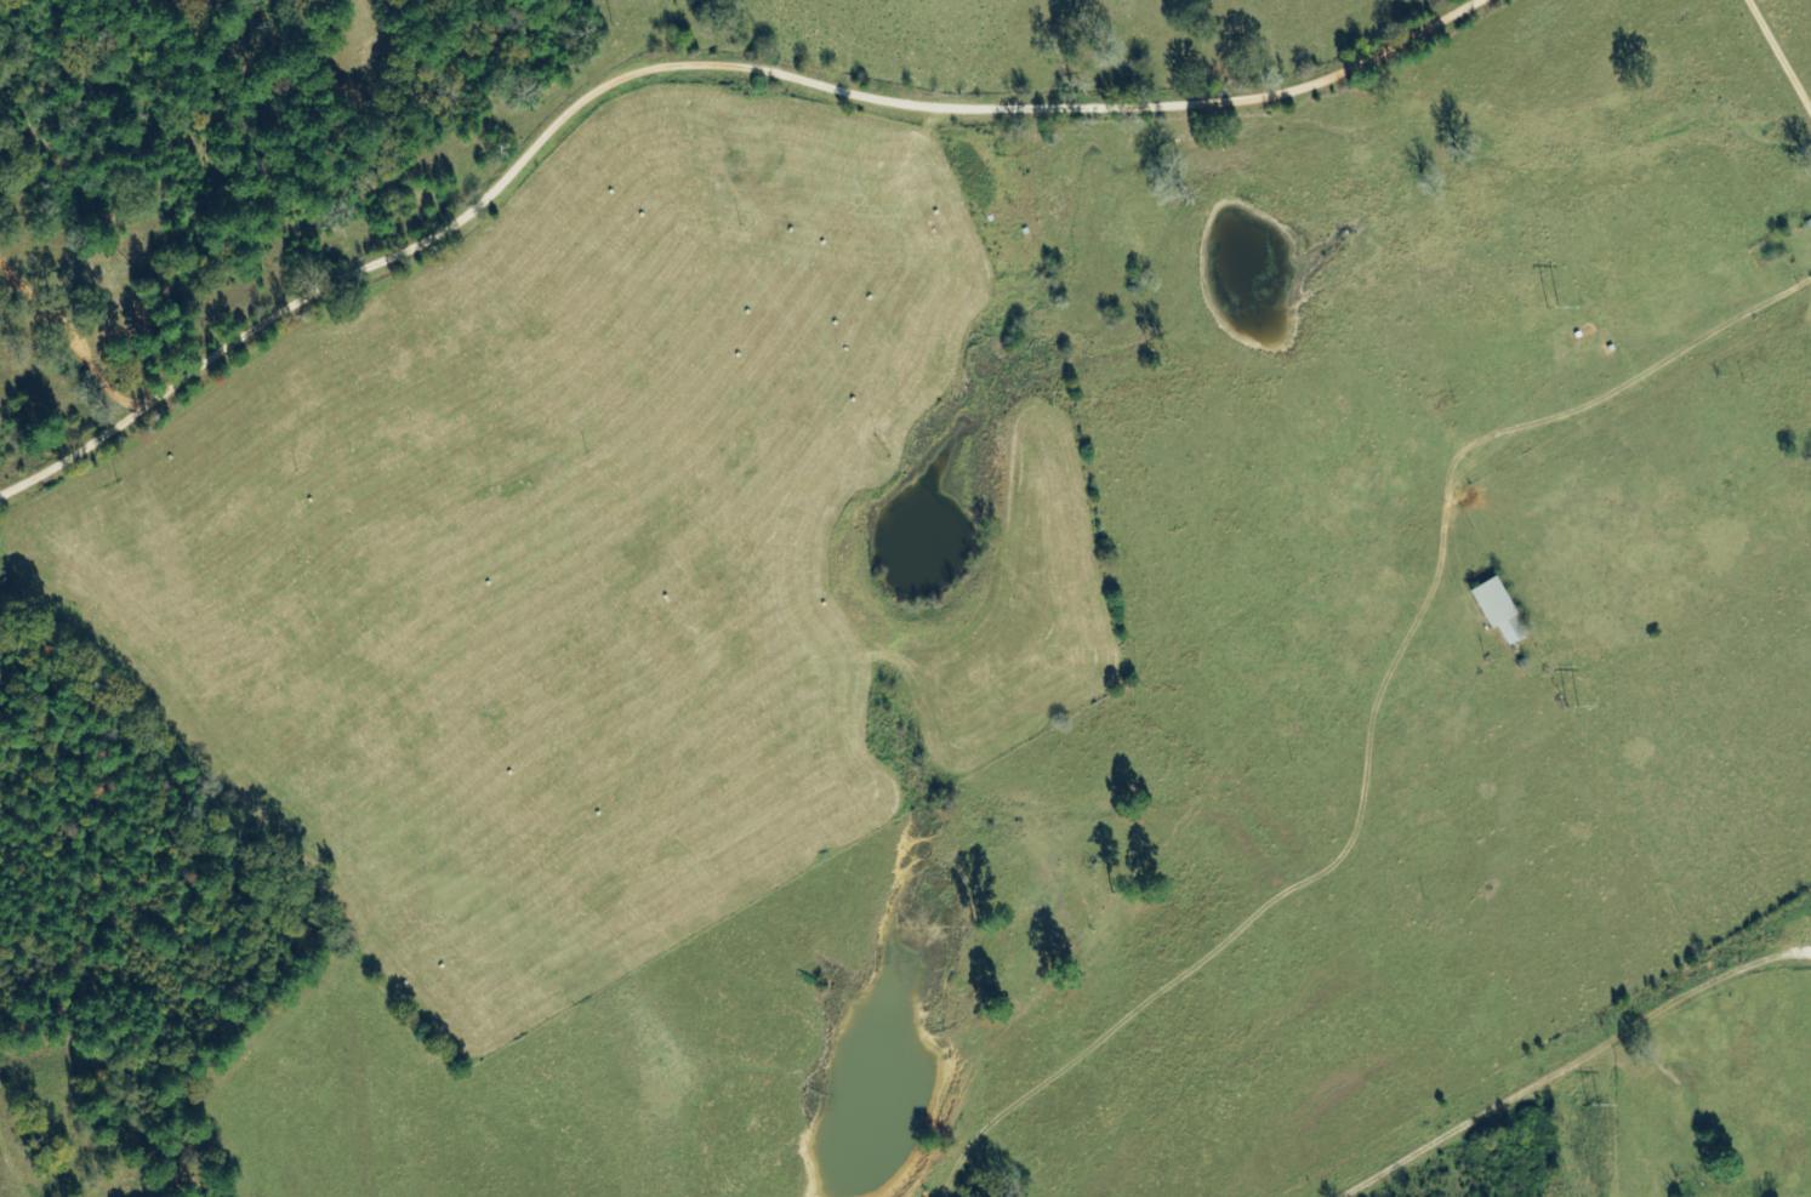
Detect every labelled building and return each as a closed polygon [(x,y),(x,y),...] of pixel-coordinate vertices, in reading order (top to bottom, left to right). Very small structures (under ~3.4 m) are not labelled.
[(1486,631),(1494,626),(1504,647),(1525,636),(1493,577),(1465,592),(1486,631)]
